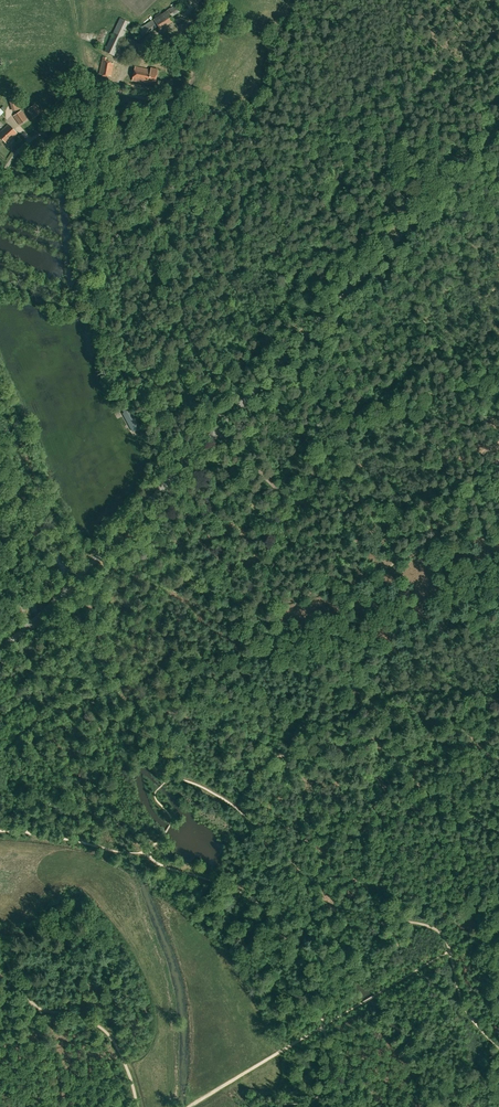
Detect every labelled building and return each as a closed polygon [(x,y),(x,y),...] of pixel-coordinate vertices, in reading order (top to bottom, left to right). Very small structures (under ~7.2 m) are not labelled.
[(137,23),(142,31),(154,24),(155,26),(167,19),(166,17),(175,12),(172,8),(171,9),(169,5),(155,12),(154,10),(148,13),(150,17),(144,21),(143,19),(137,23)] [(137,51),(141,45),(128,39),(125,45),(137,51)] [(111,76),(113,64),(106,62),(107,58),(103,57),(99,73),(111,76)] [(132,80),(155,85),(158,69),(151,68),(151,70),(135,66),(132,80)] [(33,118),(35,116),(41,112),(35,104),(29,109),(31,111),(29,113),(33,118)] [(15,114),(13,116),(19,125),(28,119),(21,110),(15,114)] [(0,132),(0,136),(7,144),(17,133),(8,124),(0,132)] [(141,427),(129,406),(123,410),(125,412),(123,413),(133,431),(141,427)]
